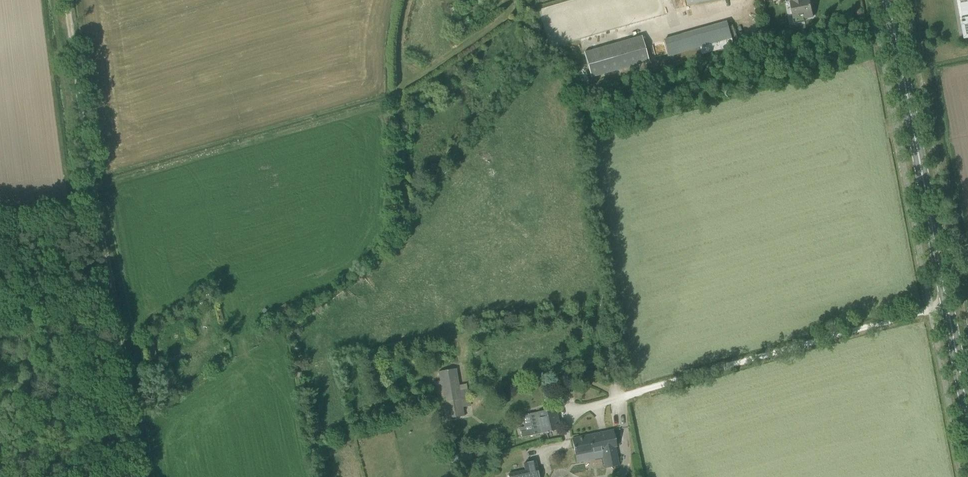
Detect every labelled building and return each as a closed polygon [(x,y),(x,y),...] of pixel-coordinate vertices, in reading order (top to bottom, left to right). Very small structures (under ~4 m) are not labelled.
[(791,2),(790,2),(793,18),(803,16),(804,18),(813,16),(810,0),(791,0),(791,2)] [(963,23),(961,23),(964,39),(967,39),(967,0),(958,0),(963,23)] [(653,13),(651,5),(639,8),(640,12),(617,18),(620,30),(659,20),(657,12),(653,13)] [(734,46),(732,38),(728,23),(696,31),(701,47),(703,55),(734,46)] [(588,76),(644,62),(638,38),(582,53),(588,76)] [(405,199),(395,199),(395,206),(405,207),(405,199)] [(435,382),(438,403),(443,402),(444,405),(441,406),(443,418),(448,417),(448,418),(464,415),(462,407),(463,407),(462,399),(465,399),(463,385),(459,386),(457,368),(438,371),(440,381),(435,382)] [(417,405),(416,395),(407,397),(408,406),(417,405)] [(554,408),(545,411),(528,414),(522,416),(524,427),(519,428),(520,432),(521,438),(559,429),(554,408)] [(616,447),(613,430),(572,439),(575,455),(577,462),(583,461),(581,454),(592,452),(593,454),(601,452),(605,468),(619,466),(615,447),(616,447)] [(493,441),(492,431),(481,432),(481,435),(480,435),(481,443),(493,441)] [(508,474),(509,476),(538,476),(535,461),(524,464),(525,471),(508,474)]
